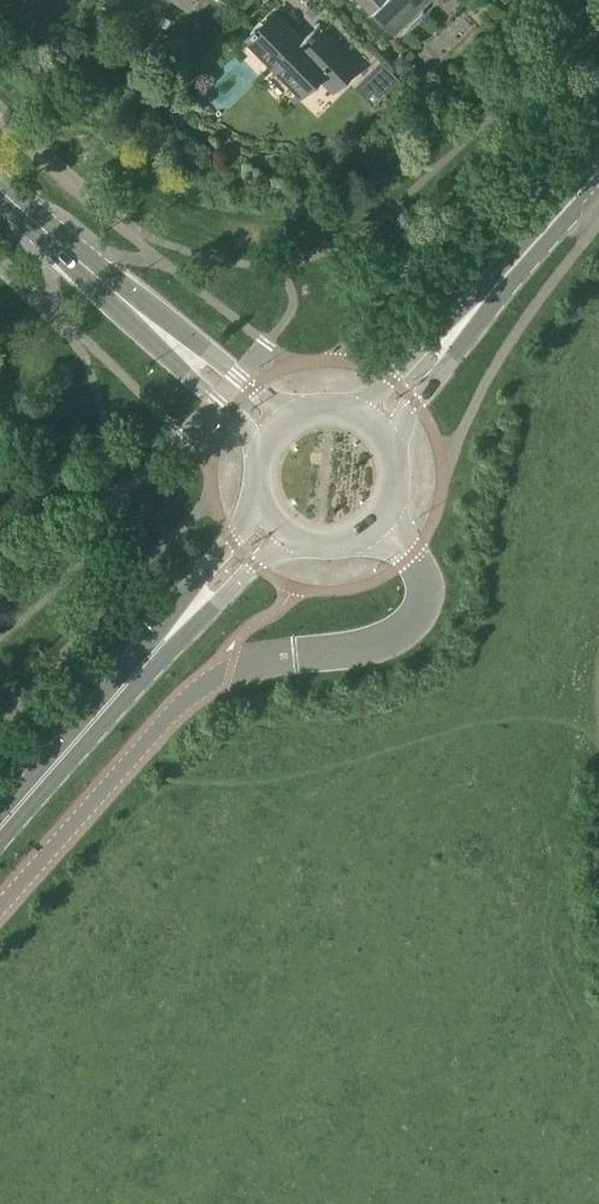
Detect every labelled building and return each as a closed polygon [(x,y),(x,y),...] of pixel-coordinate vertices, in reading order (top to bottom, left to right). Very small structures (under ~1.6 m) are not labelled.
[(396,32),(404,32),(423,13),(422,6),(429,0),(360,0),(394,34),(396,32)] [(334,90),(358,66),(324,31),(309,46),(275,12),(257,29),(256,28),(252,32),(253,33),(247,39),(302,94),(320,76),(334,90)] [(401,80),(396,75),(382,60),(355,86),(370,101),(374,106),(401,80)]
